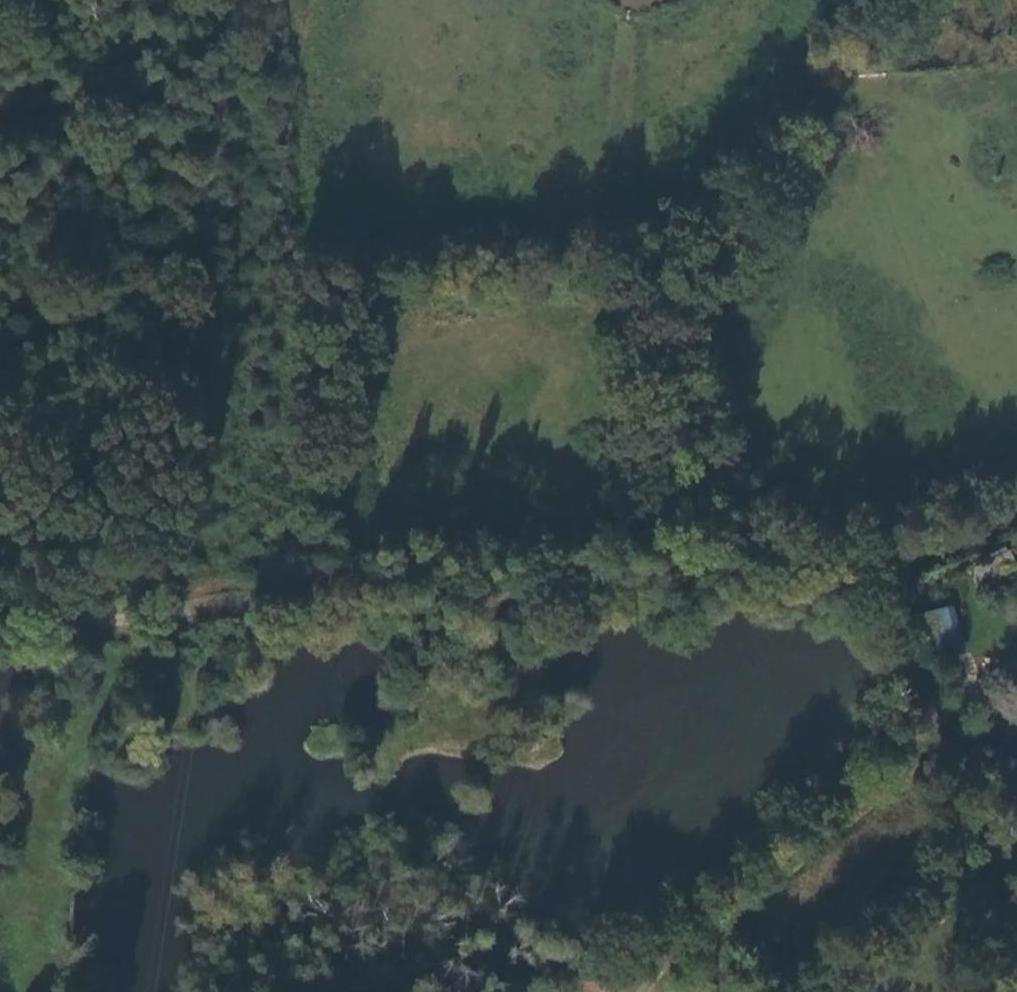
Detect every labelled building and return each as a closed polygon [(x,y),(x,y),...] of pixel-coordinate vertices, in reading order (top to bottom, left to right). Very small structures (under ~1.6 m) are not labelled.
[(951,606),(928,612),(936,643),(959,637),(951,606)]
